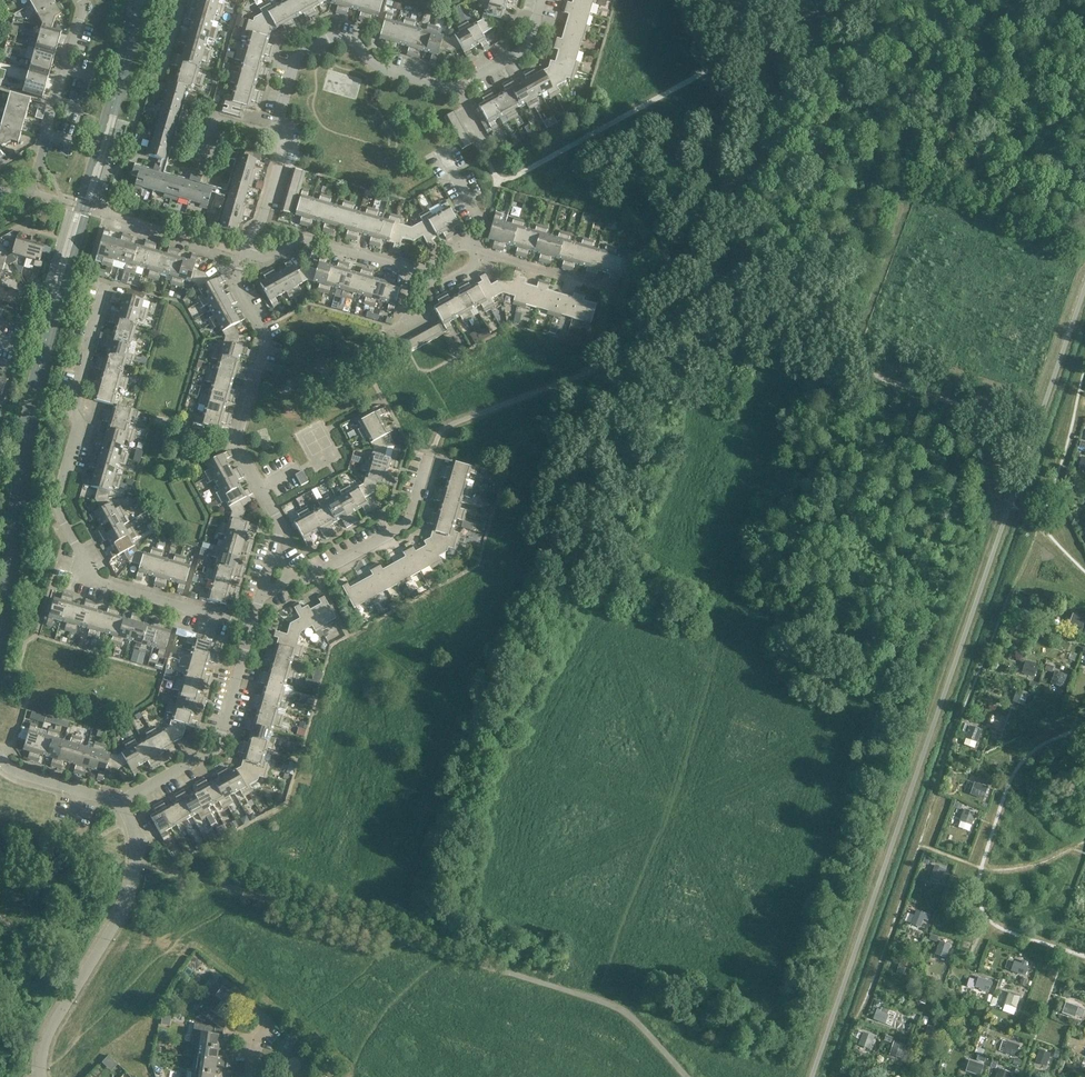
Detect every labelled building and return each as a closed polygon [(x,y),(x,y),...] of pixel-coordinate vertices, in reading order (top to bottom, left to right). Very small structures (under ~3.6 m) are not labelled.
[(53,0),(40,0),(31,5),(36,15),(56,4),(53,0)] [(197,4),(223,11),(224,6),(217,4),(219,0),(198,0),(197,4)] [(288,0),(282,0),(283,3),(277,6),(291,29),(296,26),(292,20),(298,17),(288,0)] [(298,17),(303,14),(307,20),(312,17),(302,0),(288,0),(298,17)] [(315,0),(302,0),(312,17),(316,15),(313,8),(318,5),(315,0)] [(331,4),(337,6),(335,13),(341,14),(345,0),(332,0),(331,4)] [(341,14),(346,16),(348,9),(354,11),(357,0),(345,0),(341,14)] [(354,11),(361,12),(359,19),(364,21),(370,0),(357,0),(354,11)] [(364,21),(369,22),(371,15),(378,17),(383,0),(370,0),(364,21)] [(479,1),(505,8),(507,2),(514,4),(515,0),(479,0),(479,1)] [(571,4),(564,2),(563,7),(584,13),(588,3),(595,5),(596,0),(572,0),(571,4)] [(505,8),(479,1),(477,6),(484,8),(481,20),(492,29),(495,19),(509,23),(510,17),(503,15),(505,8)] [(268,2),(263,5),(277,29),(282,26),(286,32),(291,29),(277,6),(272,9),(268,2)] [(394,3),(392,9),(400,11),(401,5),(394,3)] [(61,15),(56,4),(36,15),(42,25),(41,27),(51,30),(55,18),(61,15)] [(223,11),(197,4),(195,10),(188,8),(187,13),(213,21),(215,15),(221,17),(223,11)] [(277,29),(263,5),(258,7),(262,14),(254,19),(253,22),(246,20),(243,31),(269,38),(271,32),(277,29)] [(584,13),(563,7),(561,12),(568,14),(565,27),(586,33),(588,26),(581,24),(584,13)] [(213,21),(187,13),(185,19),(192,21),(190,27),(216,35),(218,30),(211,27),(213,21)] [(392,15),(387,13),(382,30),(379,39),(385,41),(383,48),(389,50),(396,24),(390,22),(392,15)] [(237,17),(234,25),(243,28),(245,20),(237,17)] [(402,25),(396,24),(389,50),(394,51),(396,44),(402,46),(410,19),(404,18),(402,25)] [(415,21),(410,19),(402,46),(409,47),(407,55),(412,56),(419,30),(413,28),(415,21)] [(466,20),(461,23),(474,47),(480,44),(483,50),(489,47),(482,34),(492,29),(481,20),(470,27),(466,20)] [(474,47),(461,23),(456,25),(460,32),(448,38),(450,52),(460,47),(467,59),(472,57),(469,50),(474,47)] [(426,32),(419,30),(412,56),(417,58),(419,50),(425,52),(433,26),(428,24),(426,32)] [(438,27),(433,26),(425,52),(431,54),(430,61),(436,63),(440,49),(450,52),(448,38),(436,35),(438,27)] [(61,32),(51,30),(41,27),(38,38),(58,43),(61,32)] [(216,35),(190,27),(188,33),(181,31),(180,37),(206,44),(208,38),(215,40),(216,35)] [(586,33),(565,27),(561,40),(554,38),(552,43),(574,49),(577,39),(584,40),(586,33)] [(269,38),(243,31),(241,36),(248,38),(247,44),(273,52),(274,46),(267,45),(269,38)] [(206,44),(180,37),(178,42),(185,44),(184,50),(210,58),(211,52),(204,50),(206,44)] [(58,43),(38,38),(35,49),(55,55),(58,43)] [(574,49),(552,43),(551,48),(558,50),(555,62),(576,68),(578,62),(571,60),(574,49)] [(273,52),(247,44),(245,50),(238,48),(236,54),(262,61),(264,55),(271,57),(273,52)] [(55,55),(35,49),(32,60),(52,66),(55,55)] [(210,58),(184,50),(182,56),(175,54),(173,60),(199,67),(201,62),(208,63),(210,58)] [(262,61),(236,54),(235,59),(242,61),(240,67),(266,75),(268,69),(260,68),(262,61)] [(52,66),(32,60),(28,71),(49,77),(52,66)] [(199,67),(173,60),(172,65),(179,67),(177,73),(203,81),(205,76),(197,74),(199,67)] [(548,68),(541,72),(555,96),(560,93),(556,86),(565,82),(566,78),(573,80),(576,68),(555,62),(550,61),(548,68)] [(266,75),(240,67),(238,74),(231,72),(229,77),(256,85),(257,78),(264,80),(266,75)] [(534,71),(533,68),(528,71),(541,95),(547,92),(550,98),(555,96),(541,72),(536,75),(534,71)] [(49,77),(28,71),(25,82),(45,88),(49,77)] [(541,95),(528,71),(523,74),(526,80),(521,83),(534,107),(539,105),(535,98),(541,95)] [(203,81),(177,73),(175,79),(168,77),(166,84),(188,90),(192,91),(194,84),(202,87),(203,81)] [(256,85),(229,77),(228,82),(235,85),(233,91),(259,98),(261,93),(254,91),(256,85)] [(515,86),(511,80),(507,83),(520,107),(526,104),(529,110),(534,107),(521,83),(515,86)] [(45,88),(25,82),(22,93),(42,99),(45,88)] [(520,107),(507,83),(502,85),(505,92),(500,95),(513,119),(518,116),(514,110),(520,107)] [(188,90),(166,84),(164,90),(167,91),(160,113),(158,112),(154,126),(156,127),(150,149),(147,148),(145,155),(167,162),(171,149),(178,151),(181,141),(174,139),(181,113),(188,115),(191,105),(184,102),(188,90)] [(259,98),(233,91),(231,97),(224,95),(222,101),(244,107),(249,108),(251,102),(258,104),(259,98)] [(494,98),(491,92),(486,94),(499,118),(504,115),(508,122),(513,119),(500,95),(494,98)] [(31,99),(10,93),(6,104),(27,111),(31,99)] [(499,118),(486,94),(481,97),(484,104),(478,107),(492,131),(497,128),(493,121),(499,118)] [(244,107),(222,101),(221,105),(227,107),(227,109),(220,108),(219,112),(241,118),(242,114),(231,111),(232,108),(243,111),(244,107)] [(27,111),(6,104),(3,115),(24,122),(27,111)] [(569,107),(563,110),(567,117),(573,114),(569,107)] [(459,118),(455,111),(444,117),(448,124),(459,118)] [(24,122),(3,115),(0,126),(21,133),(24,122)] [(462,124),(459,118),(448,124),(451,130),(462,124)] [(466,131),(462,124),(451,130),(455,137),(466,131)] [(0,126),(0,147),(0,148),(11,141),(18,143),(21,133),(0,126)] [(470,137),(466,131),(455,137),(458,144),(470,137)] [(473,144),(470,137),(458,144),(462,150),(473,144)] [(249,152),(238,149),(237,155),(230,153),(228,158),(235,160),(231,173),(229,180),(228,186),(221,184),(218,195),(224,197),(223,202),(221,209),(219,216),(217,222),(210,220),(208,225),(235,233),(238,222),(241,222),(245,208),(242,208),(248,186),(251,187),(255,172),(253,172),(256,160),(247,158),(249,152)] [(153,170),(141,166),(141,165),(138,164),(137,166),(134,165),(131,176),(137,177),(134,188),(141,190),(142,188),(163,194),(163,197),(177,201),(178,198),(199,204),(199,207),(206,209),(212,188),(199,184),(202,177),(191,174),(189,181),(176,177),(170,175),(164,173),(166,166),(155,163),(153,170)] [(305,172),(292,169),(292,170),(290,176),(303,179),(305,172)] [(303,179),(290,176),(288,183),(301,186),(303,179)] [(301,186),(288,183),(286,190),(299,193),(301,186)] [(299,224),(305,226),(312,200),(306,198),(308,191),(302,189),(295,215),(301,217),(299,224)] [(299,193),(286,190),(284,197),(297,200),(299,193)] [(318,202),(312,200),(305,226),(310,227),(312,220),(318,222),(326,196),(320,195),(318,202)] [(331,198),(326,196),(318,222),(324,224),(323,231),(328,233),(335,206),(329,205),(331,198)] [(297,200),(284,197),(282,204),(295,207),(297,200)] [(341,208),(335,206),(328,233),(333,234),(335,227),(341,229),(349,203),(343,201),(341,208)] [(443,210),(438,213),(451,237),(456,235),(452,228),(458,225),(445,201),(440,204),(443,210)] [(354,204),(349,203),(341,229),(348,230),(346,238),(351,239),(358,213),(352,211),(354,204)] [(295,207),(282,204),(280,211),(293,215),(295,207)] [(365,215),(358,213),(351,239),(356,241),(358,234),(365,235),(372,209),(367,208),(365,215)] [(377,211),(372,209),(365,235),(371,237),(369,244),(374,246),(382,220),(375,218),(377,211)] [(428,210),(424,213),(437,236),(443,233),(446,240),(451,237),(438,213),(432,216),(428,210)] [(437,236),(424,213),(419,215),(422,222),(411,228),(412,242),(422,236),(429,249),(435,246),(431,240),(437,236)] [(501,215),(495,213),(488,239),(494,241),(492,248),(497,250),(505,223),(499,222),(501,215)] [(388,221),(382,220),(374,246),(380,247),(382,240),(388,242),(395,216),(390,214),(388,221)] [(401,217),(395,216),(388,242),(394,244),(392,251),(398,253),(402,239),(412,242),(411,228),(399,224),(401,217)] [(511,225),(505,223),(497,250),(503,251),(505,244),(511,246),(518,220),(513,218),(511,225)] [(524,221),(518,220),(511,246),(517,248),(515,255),(520,256),(528,230),(522,228),(524,221)] [(534,232),(528,230),(520,256),(526,258),(528,251),(534,253),(541,226),(536,225),(534,232)] [(547,228),(541,226),(534,253),(540,254),(538,261),(543,263),(551,237),(545,235),(547,228)] [(110,231),(104,229),(97,255),(103,257),(101,264),(106,266),(114,240),(108,238),(110,231)] [(557,239),(551,237),(543,263),(549,264),(551,257),(557,259),(565,233),(559,231),(557,239)] [(570,234),(565,233),(557,259),(563,261),(561,268),(567,270),(574,243),(568,242),(570,234)] [(128,236),(122,234),(120,242),(114,240),(106,266),(112,267),(114,260),(120,262),(128,236)] [(133,237),(128,236),(120,262),(126,264),(124,271),(129,273),(137,246),(131,245),(133,237)] [(12,255),(9,256),(13,263),(16,262),(17,256),(25,258),(30,242),(16,238),(12,255)] [(581,245),(574,243),(567,270),(572,271),(574,264),(581,266),(588,240),(583,238),(581,245)] [(593,241),(588,240),(581,266),(587,268),(585,275),(590,276),(598,250),(591,248),(593,241)] [(151,243),(145,241),(143,248),(137,246),(129,273),(135,274),(137,267),(143,269),(151,243)] [(44,246),(30,242),(25,258),(35,261),(33,267),(41,269),(42,263),(39,262),(44,246)] [(156,244),(151,243),(143,269),(149,271),(147,278),(152,279),(160,253),(154,251),(156,244)] [(604,252),(598,250),(590,276),(595,278),(598,271),(604,273),(611,246),(606,245),(604,252)] [(617,248),(611,246),(604,273),(610,274),(608,281),(613,283),(621,257),(615,255),(617,248)] [(174,249),(168,248),(166,255),(160,253),(152,279),(158,281),(160,274),(166,276),(174,249)] [(179,251),(174,249),(166,276),(172,277),(170,285),(175,286),(183,260),(177,258),(179,251)] [(627,258),(621,257),(613,283),(619,285),(621,277),(627,279),(635,253),(629,251),(627,258)] [(197,256),(191,254),(189,261),(183,260),(175,286),(181,288),(183,280),(195,284),(204,273),(193,270),(197,256)] [(2,271),(4,263),(10,265),(13,263),(9,256),(6,258),(0,256),(0,271),(2,271)] [(326,257),(320,256),(316,270),(305,267),(307,281),(319,284),(318,291),(323,293),(330,266),(324,265),(326,257)] [(296,272),(289,259),(283,262),(287,269),(281,272),(295,296),(300,293),(296,287),(307,281),(305,267),(296,272)] [(344,263),(338,261),(336,268),(330,266),(323,293),(328,294),(330,287),(336,289),(344,263)] [(349,264),(344,263),(336,289),(343,291),(341,298),(346,299),(353,273),(347,271),(349,264)] [(93,267),(91,273),(103,277),(105,270),(93,267)] [(367,269),(362,268),(360,275),(353,273),(346,299),(351,301),(353,294),(360,296),(367,269)] [(276,275),(272,269),(267,271),(281,295),(286,292),(290,298),(295,296),(281,272),(276,275)] [(372,271),(367,269),(360,296),(366,297),(364,304),(369,306),(377,280),(370,278),(372,271)] [(521,270),(515,269),(511,283),(500,280),(502,293),(514,297),(512,304),(518,306),(524,284),(525,280),(519,278),(521,270)] [(281,295),(267,271),(262,274),(266,280),(260,284),(273,308),(279,305),(275,298),(281,295)] [(491,285),(483,272),(478,275),(482,282),(476,285),(489,309),(494,306),(491,300),(502,293),(500,280),(491,285)] [(209,283),(204,273),(195,284),(202,295),(195,299),(198,304),(222,290),(219,284),(225,281),(223,276),(209,283)] [(390,276),(385,274),(383,282),(377,280),(369,306),(374,307),(376,300),(383,302),(390,276)] [(395,277),(390,276),(383,302),(389,304),(387,311),(393,312),(400,286),(394,285),(395,277)] [(536,287),(524,284),(518,306),(524,308),(525,305),(536,308),(544,282),(538,280),(536,287)] [(471,288),(467,282),(462,284),(475,308),(481,305),(484,311),(489,309),(476,285),(471,288)] [(549,283),(544,282),(536,308),(547,311),(546,314),(553,316),(560,294),(547,291),(549,283)] [(475,308),(462,284),(457,287),(461,294),(455,297),(468,320),(473,318),(470,311),(475,308)] [(225,296),(222,290),(198,304),(200,308),(207,305),(210,310),(234,297),(232,292),(225,296)] [(572,298),(560,294),(553,316),(560,318),(561,315),(572,318),(580,292),(574,291),(572,298)] [(585,294),(580,292),(572,318),(583,321),(582,324),(590,326),(596,305),(583,301),(585,294)] [(143,301),(116,293),(115,299),(122,301),(120,307),(147,315),(148,309),(141,307),(143,301)] [(450,300),(446,293),(441,296),(454,320),(460,317),(463,323),(468,320),(455,297),(450,300)] [(454,320),(441,296),(436,299),(440,305),(434,309),(447,332),(452,329),(449,323),(454,320)] [(237,302),(234,297),(210,310),(213,316),(207,320),(209,325),(233,311),(230,305),(237,302)] [(147,315),(120,307),(119,313),(111,311),(110,317),(136,324),(138,318),(145,320),(147,315)] [(237,317),(233,311),(209,325),(212,330),(219,326),(225,337),(238,336),(233,326),(246,318),(243,313),(237,317)] [(515,312),(513,322),(518,324),(521,314),(515,312)] [(136,324),(110,317),(108,322),(116,324),(114,330),(140,338),(141,333),(134,331),(136,324)] [(443,335),(437,323),(430,327),(437,338),(443,335)] [(437,338),(430,327),(424,330),(430,342),(437,338)] [(140,338),(114,330),(112,337),(105,335),(103,340),(129,348),(131,341),(138,343),(140,338)] [(430,342),(424,330),(417,334),(424,345),(430,342)] [(424,345),(417,334),(411,337),(417,349),(424,345)] [(235,346),(238,336),(225,337),(221,349),(214,348),(213,353),(239,361),(241,354),(248,356),(249,350),(235,346)] [(417,349),(411,337),(405,341),(411,352),(417,349)] [(129,348),(103,340),(102,346),(109,348),(107,354),(133,361),(135,356),(128,354),(129,348)] [(239,361),(213,353),(211,358),(218,360),(218,362),(216,367),(243,374),(244,369),(237,367),(239,361)] [(133,361),(107,354),(105,360),(98,358),(96,363),(123,371),(125,365),(132,367),(133,361)] [(123,371),(96,363),(95,369),(102,371),(100,377),(127,385),(128,379),(121,377),(123,371)] [(243,374),(216,367),(215,373),(208,371),(206,376),(232,384),(234,378),(241,379),(243,374)] [(232,384),(206,376),(205,381),(212,383),(210,389),(236,397),(238,392),(231,390),(232,384)] [(127,385),(100,377),(99,383),(91,381),(90,386),(116,394),(118,388),(125,390),(127,385)] [(116,394),(90,386),(88,392),(96,394),(94,400),(114,406),(120,408),(120,407),(121,402),(114,400),(116,394)] [(236,397),(210,389),(208,396),(201,394),(199,399),(226,407),(227,400),(235,403),(236,397)] [(226,407),(199,399),(198,405),(205,406),(203,413),(229,420),(231,415),(224,413),(226,407)] [(114,406),(112,412),(105,410),(103,415),(130,423),(131,417),(139,419),(140,413),(132,411),(120,407),(120,408),(114,406)] [(355,432),(358,436),(382,423),(379,418),(385,414),(382,409),(358,422),(361,428),(355,432)] [(229,420),(203,413),(201,419),(194,417),(193,423),(219,430),(221,424),(228,425),(229,420)] [(130,423),(103,415),(102,421),(109,423),(107,429),(133,436),(135,431),(128,429),(130,423)] [(385,429),(382,423),(358,436),(361,441),(367,438),(373,449),(387,447),(381,438),(394,431),(391,425),(385,429)] [(133,436),(107,429),(105,435),(98,433),(97,438),(123,446),(125,440),(132,442),(133,436)] [(397,430),(388,435),(394,447),(403,441),(397,430)] [(123,446),(97,438),(95,444),(102,446),(101,452),(127,459),(128,454),(121,452),(123,446)] [(384,458),(387,447),(373,449),(370,461),(362,459),(361,465),(387,472),(389,466),(396,468),(398,462),(384,458)] [(232,456),(229,451),(205,464),(208,470),(202,474),(204,479),(228,465),(225,460),(232,456)] [(127,459),(101,452),(99,458),(91,456),(90,461),(116,469),(118,463),(125,465),(127,459)] [(116,469),(90,461),(88,467),(96,469),(94,475),(120,483),(122,477),(115,475),(116,469)] [(478,470),(452,462),(450,469),(443,466),(441,472),(468,479),(470,473),(477,475),(478,470)] [(231,471),(228,465),(204,479),(207,484),(213,480),(217,486),(241,472),(238,468),(231,471)] [(387,472),(361,465),(359,470),(366,472),(363,484),(373,493),(377,482),(391,486),(393,480),(385,478),(387,472)] [(308,482),(302,471),(295,475),(300,485),(301,486),(308,482)] [(243,477),(241,472),(217,486),(220,491),(213,495),(216,500),(240,486),(237,481),(243,477)] [(468,479),(441,472),(440,477),(447,479),(445,486),(472,493),(473,488),(466,485),(468,479)] [(120,483),(94,475),(92,481),(85,479),(83,485),(97,489),(94,500),(108,498),(111,486),(119,488),(120,483)] [(348,484),(343,487),(356,511),(362,508),(365,514),(371,511),(364,498),(373,493),(363,484),(352,491),(348,484)] [(243,492),(240,486),(216,500),(219,505),(225,501),(231,512),(245,511),(239,501),(252,494),(250,489),(243,492)] [(472,493),(445,486),(444,492),(436,490),(435,495),(461,502),(463,496),(470,498),(472,493)] [(356,511),(343,487),(338,490),(342,496),(336,499),(349,523),(354,520),(351,514),(356,511)] [(461,502),(435,495),(433,500),(440,502),(439,509),(465,516),(467,511),(459,508),(461,502)] [(327,496),(322,498),(335,522),(341,519),(345,525),(349,523),(336,499),(330,502),(327,496)] [(114,509),(108,498),(94,500),(100,510),(87,517),(90,522),(96,518),(99,524),(123,511),(121,506),(114,509)] [(335,522),(322,498),(317,501),(321,508),(315,511),(328,534),(333,532),(330,525),(335,522)] [(306,507),(301,510),(314,534),(320,531),(323,537),(328,534),(315,511),(309,514),(306,507)] [(465,516),(439,509),(437,515),(430,513),(428,518),(455,525),(456,519),(463,521),(465,516)] [(314,534),(301,510),(296,513),(300,519),(294,522),(298,530),(307,546),(312,543),(309,537),(314,534)] [(123,511),(99,524),(102,530),(96,533),(99,538),(123,525),(129,522),(129,521),(126,516),(123,511)] [(242,521),(245,511),(231,512),(228,525),(221,523),(219,527),(246,535),(247,529),(254,531),(256,526),(242,521)] [(455,525),(428,518),(427,523),(434,525),(432,532),(458,539),(460,534),(453,531),(455,525)] [(126,530),(123,525),(99,538),(101,543),(108,539),(111,545),(135,532),(132,527),(126,530)] [(246,535),(219,527),(218,533),(225,535),(223,542),(249,549),(251,544),(244,542),(246,535)] [(138,537),(135,532),(111,545),(114,551),(108,554),(111,560),(123,552),(129,562),(138,552),(131,540),(138,537)] [(458,539),(432,532),(430,538),(423,542),(426,546),(437,566),(442,563),(439,556),(447,551),(448,548),(455,550),(458,539)] [(249,549),(223,542),(221,548),(214,546),(212,551),(239,559),(240,553),(248,554),(249,549)] [(411,546),(406,548),(420,572),(430,567),(431,569),(437,566),(426,546),(415,552),(411,546)] [(150,555),(138,552),(129,562),(140,565),(136,580),(141,581),(143,574),(150,576),(157,550),(152,548),(150,555)] [(420,572),(406,548),(401,551),(405,557),(394,564),(405,583),(411,580),(410,577),(420,572)] [(162,551),(157,550),(150,576),(156,578),(154,585),(159,586),(166,560),(160,558),(162,551)] [(239,559),(212,551),(211,557),(218,559),(216,565),(243,572),(244,567),(237,565),(239,559)] [(173,562),(166,560),(159,586),(165,588),(167,581),(173,583),(180,556),(175,555),(173,562)] [(185,558),(180,556),(173,583),(179,584),(177,592),(183,593),(190,567),(183,565),(185,558)] [(405,583),(394,564),(382,570),(378,564),(374,566),(387,590),(397,585),(398,587),(405,583)] [(243,572),(216,565),(215,571),(207,569),(206,574),(232,582),(234,576),(241,578),(243,572)] [(387,590),(374,566),(369,569),(372,575),(361,582),(372,602),(378,598),(377,596),(387,590)] [(232,582),(206,574),(204,580),(212,582),(210,588),(236,595),(237,590),(230,588),(232,582)] [(346,582),(340,585),(354,608),(364,603),(365,605),(372,602),(361,582),(349,588),(346,582)] [(236,595),(210,588),(208,594),(201,592),(199,598),(225,605),(227,599),(234,601),(236,595)] [(416,590),(410,593),(414,599),(419,596),(416,590)] [(68,595),(62,594),(60,601),(53,599),(46,625),(52,627),(54,619),(60,621),(68,595)] [(73,597),(68,595),(60,621),(66,623),(64,630),(69,632),(77,606),(71,604),(73,597)] [(335,618),(322,595),(317,597),(321,604),(310,610),(320,630),(327,626),(325,624),(335,618)] [(91,602),(86,600),(84,607),(77,606),(69,632),(75,633),(77,626),(83,628),(91,602)] [(96,603),(91,602),(83,628),(89,630),(87,637),(93,638),(100,612),(94,610),(96,603)] [(1036,606),(1025,602),(1020,617),(1031,621),(1036,606)] [(301,609),(298,603),(293,606),(300,619),(290,624),(300,632),(312,626),(315,632),(320,630),(310,610),(308,606),(301,609)] [(114,608),(109,607),(106,614),(100,612),(93,638),(98,640),(100,633),(106,635),(114,608)] [(120,610),(114,608),(106,635),(113,636),(111,643),(116,645),(124,619),(118,617),(120,610)] [(1082,629),(1084,622),(1084,617),(1073,613),(1069,625),(1082,629)] [(137,615),(132,614),(130,621),(124,619),(116,645),(121,646),(123,639),(130,641),(137,615)] [(143,617),(137,615),(130,641),(136,643),(134,650),(139,652),(147,625),(141,624),(143,617)] [(160,622),(155,620),(153,627),(147,625),(139,652),(145,653),(147,646),(153,648),(160,622)] [(165,623),(160,622),(153,648),(159,649),(157,657),(163,658),(170,632),(164,630),(165,623)] [(300,632),(290,624),(287,634),(273,630),(271,636),(278,638),(276,644),(302,652),(304,647),(297,644),(300,632)] [(177,627),(175,634),(187,637),(190,638),(192,632),(177,627)] [(192,645),(191,651),(217,659),(218,653),(211,651),(213,645),(190,638),(187,637),(185,643),(192,645)] [(302,652),(276,644),(275,650),(268,648),(266,654),(292,661),(294,655),(301,657),(302,652)] [(217,659),(191,651),(189,657),(182,655),(180,661),(207,668),(208,662),(215,664),(217,659)] [(292,661),(266,654),(265,659),(271,661),(270,667),(296,675),(297,669),(290,667),(292,661)] [(1040,664),(1026,659),(1022,669),(1031,672),(1029,676),(1035,678),(1040,664)] [(207,668),(180,661),(179,666),(186,668),(184,674),(210,681),(212,676),(205,674),(207,668)] [(296,675),(270,667),(268,673),(261,671),(259,677),(286,685),(287,678),(294,680),(296,675)] [(166,669),(163,680),(173,683),(175,678),(170,677),(172,671),(168,669),(166,669)] [(1051,684),(1063,688),(1067,676),(1055,671),(1051,684)] [(210,681),(184,674),(182,680),(175,678),(174,684),(200,691),(202,685),(209,687),(210,681)] [(286,685),(259,677),(258,682),(265,684),(263,690),(289,698),(291,693),(284,691),(286,685)] [(313,680),(311,687),(317,688),(319,682),(313,680)] [(200,691),(174,684),(172,689),(179,691),(177,697),(204,704),(205,699),(198,697),(200,691)] [(289,698),(263,690),(261,697),(254,695),(253,700),(286,710),(288,703),(289,698)] [(1017,690),(1013,702),(1025,706),(1029,694),(1017,690)] [(204,704),(177,697),(176,703),(169,701),(167,707),(193,714),(195,708),(202,710),(204,704)] [(286,710),(253,700),(251,706),(258,708),(256,714),(282,722),(284,717),(286,710)] [(193,714),(167,707),(166,712),(173,714),(169,726),(183,737),(186,725),(197,728),(199,722),(191,720),(193,714)] [(31,712),(29,719),(39,721),(41,714),(31,712)] [(282,722),(256,714),(255,720),(247,718),(246,724),(272,731),(274,725),(281,727),(282,722)] [(36,726),(30,724),(23,750),(29,752),(27,759),(33,760),(40,734),(34,733),(36,726)] [(272,731),(246,724),(244,729),(251,731),(249,737),(276,745),(277,739),(270,737),(272,731)] [(154,726),(149,729),(162,753),(168,750),(172,756),(177,753),(172,743),(183,737),(169,726),(158,733),(154,726)] [(966,739),(977,743),(982,731),(970,726),(966,739)] [(298,727),(297,734),(304,736),(306,729),(298,727)] [(46,736),(40,734),(33,760),(38,762),(40,755),(46,756),(54,730),(48,729),(46,736)] [(162,753),(149,729),(144,731),(148,738),(142,741),(156,765),(161,762),(157,756),(162,753)] [(59,732),(54,730),(46,756),(52,758),(50,766),(56,767),(63,741),(57,739),(59,732)] [(69,743),(63,741),(56,767),(61,769),(63,761),(69,763),(77,737),(71,735),(69,743)] [(82,738),(77,737),(69,763),(76,765),(74,772),(79,774),(86,747),(80,746),(82,738)] [(276,745),(249,737),(248,743),(241,741),(239,746),(265,754),(267,748),(274,750),(276,745)] [(133,738),(128,740),(141,764),(147,761),(151,768),(156,765),(142,741),(137,744),(133,738)] [(141,764),(128,740),(123,743),(127,750),(116,756),(117,769),(127,764),(134,777),(139,774),(136,767),(141,764)] [(93,749),(86,747),(79,774),(84,775),(86,768),(92,770),(100,743),(95,742),(93,749)] [(105,745),(100,743),(92,770),(99,772),(97,779),(102,780),(106,766),(117,769),(116,756),(103,752),(105,745)] [(265,754),(239,746),(237,752),(244,754),(243,760),(269,768),(271,763),(264,760),(265,754)] [(269,768),(243,760),(241,767),(235,770),(248,794),(253,791),(249,785),(258,780),(259,777),(266,779),(269,768)] [(229,773),(226,767),(221,769),(234,793),(239,790),(243,796),(248,794),(235,770),(229,773)] [(234,793),(221,769),(216,772),(219,779),(214,782),(227,805),(232,803),(228,796),(234,793)] [(208,785),(205,778),(200,781),(213,805),(218,802),(222,808),(227,805),(214,782),(208,785)] [(213,805),(200,781),(195,784),(199,790),(193,793),(206,817),(210,815),(211,815),(207,808),(213,805)] [(984,800),(989,787),(975,783),(970,795),(984,800)] [(187,796),(184,790),(179,792),(192,817),(198,814),(201,820),(206,817),(193,793),(187,796)] [(192,817),(179,792),(174,795),(177,802),(172,805),(185,829),(190,826),(186,820),(192,817)] [(166,808),(163,802),(158,804),(171,828),(177,825),(180,832),(185,829),(172,805),(166,808)] [(171,828),(158,804),(153,807),(157,814),(150,817),(164,841),(169,838),(165,831),(171,828)] [(972,826),(976,813),(965,809),(960,822),(972,826)] [(210,815),(206,817),(210,824),(214,822),(210,815)] [(246,816),(240,819),(243,824),(249,821),(246,816)] [(213,830),(206,834),(211,843),(218,839),(213,830)] [(939,882),(941,878),(943,879),(947,869),(935,865),(930,879),(939,882)] [(930,916),(916,910),(911,924),(920,928),(924,920),(928,921),(930,916)] [(947,958),(951,945),(939,941),(935,954),(947,958)] [(910,977),(914,964),(901,959),(897,973),(910,977)] [(1025,977),(1029,966),(1027,966),(1028,962),(1022,961),(1021,964),(1015,961),(1011,972),(1025,977)] [(988,993),(992,982),(978,977),(975,987),(979,988),(979,990),(988,993)] [(214,997),(216,999),(231,1011),(232,1010),(239,1000),(229,992),(233,986),(223,978),(217,984),(221,987),(214,997)] [(929,991),(920,988),(916,1001),(925,1004),(929,991)] [(1022,996),(1009,991),(1005,1004),(1017,1009),(1022,996)] [(231,1011),(216,999),(208,1008),(206,1007),(201,1013),(216,1025),(216,1026),(223,1029),(227,1024),(225,1022),(233,1012),(232,1010),(231,1011)] [(1079,1006),(1066,1002),(1062,1013),(1075,1018),(1079,1006)] [(164,1005),(161,1024),(169,1025),(172,1008),(164,1005)] [(877,1010),(874,1019),(885,1023),(889,1015),(888,1015),(889,1011),(882,1008),(881,1012),(877,1010)] [(941,1029),(928,1025),(924,1038),(937,1042),(941,1029)] [(198,1032),(196,1045),(218,1048),(220,1035),(222,1036),(223,1029),(216,1026),(216,1027),(209,1026),(209,1034),(198,1032)] [(870,1049),(875,1037),(863,1032),(859,1045),(870,1049)] [(1021,1044),(1008,1040),(1004,1053),(1017,1057),(1021,1044)] [(902,1059),(907,1045),(894,1041),(889,1055),(902,1059)] [(218,1048),(196,1045),(194,1056),(190,1055),(190,1057),(216,1061),(218,1048)] [(1047,1066),(1051,1054),(1040,1050),(1035,1062),(1047,1066)] [(216,1061),(190,1057),(189,1059),(194,1060),(192,1070),(214,1073),(216,1061)] [(985,1064),(970,1059),(966,1072),(981,1076),(985,1064)]
